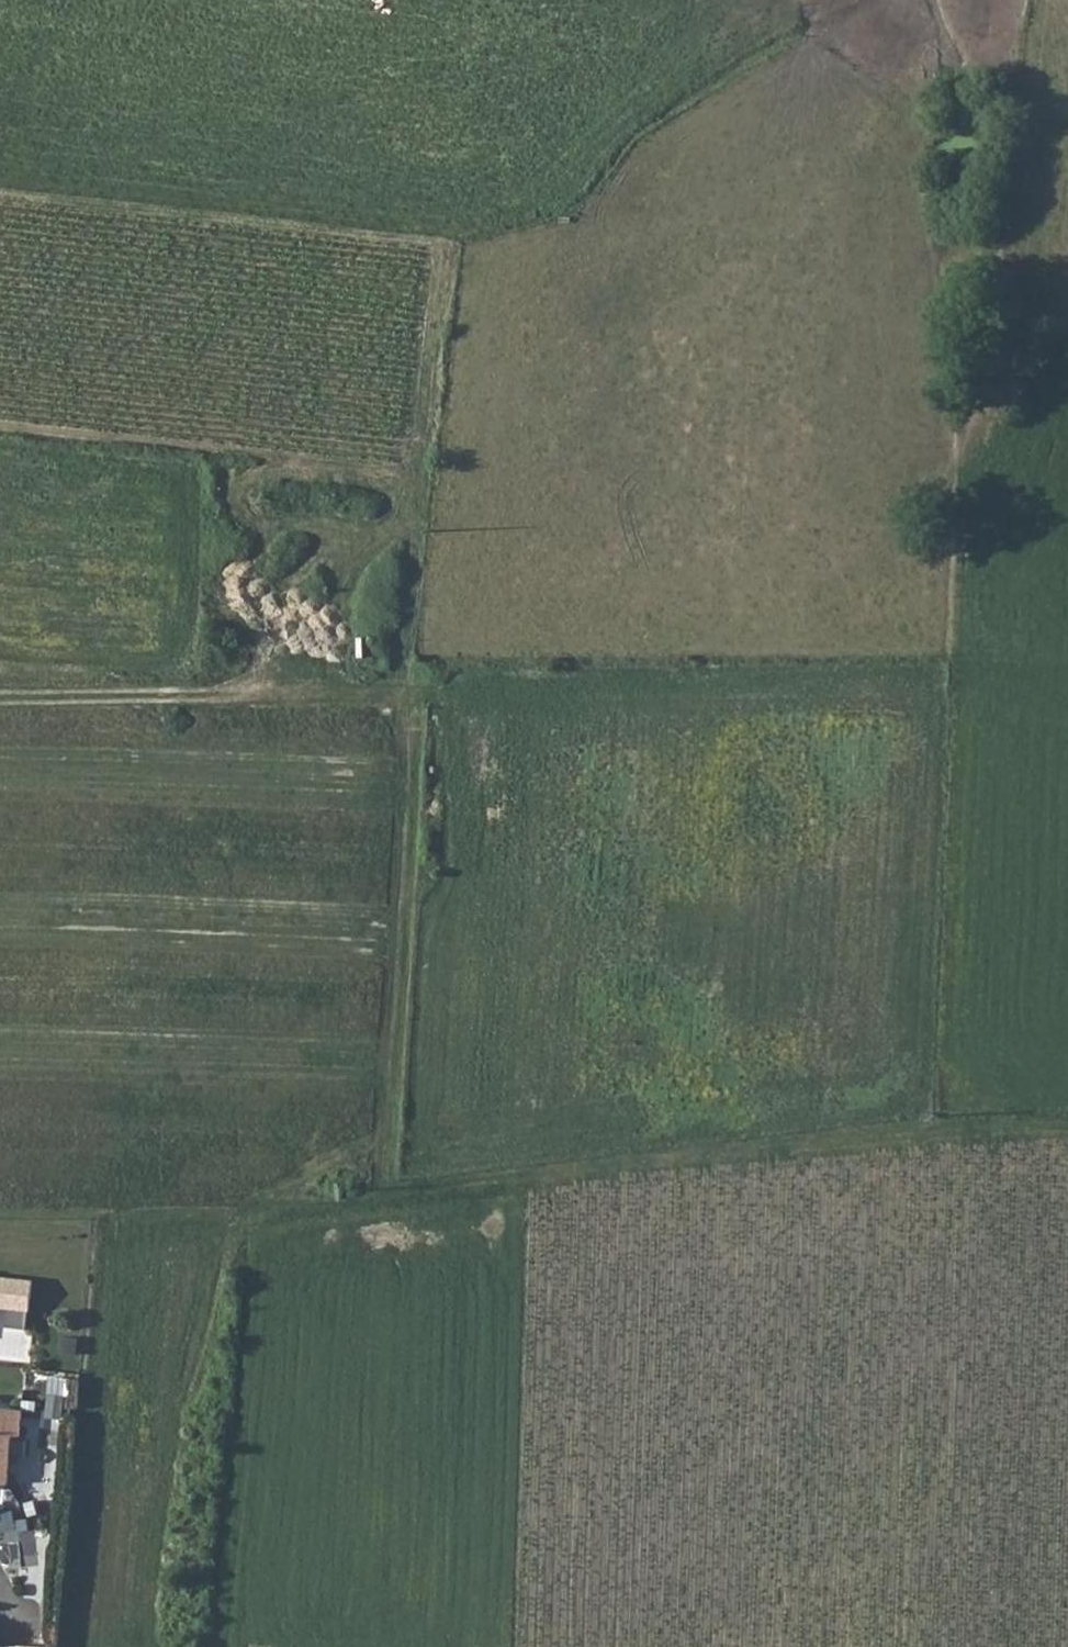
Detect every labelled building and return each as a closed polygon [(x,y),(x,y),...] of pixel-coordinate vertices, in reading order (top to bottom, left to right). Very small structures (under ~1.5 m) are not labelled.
[(27,1293),(0,1289),(0,1317),(23,1320),(27,1293)] [(11,1411),(0,1410),(0,1482),(6,1482),(11,1411)] [(23,1435),(24,1412),(11,1411),(6,1482),(15,1483),(17,1436),(23,1435)]
